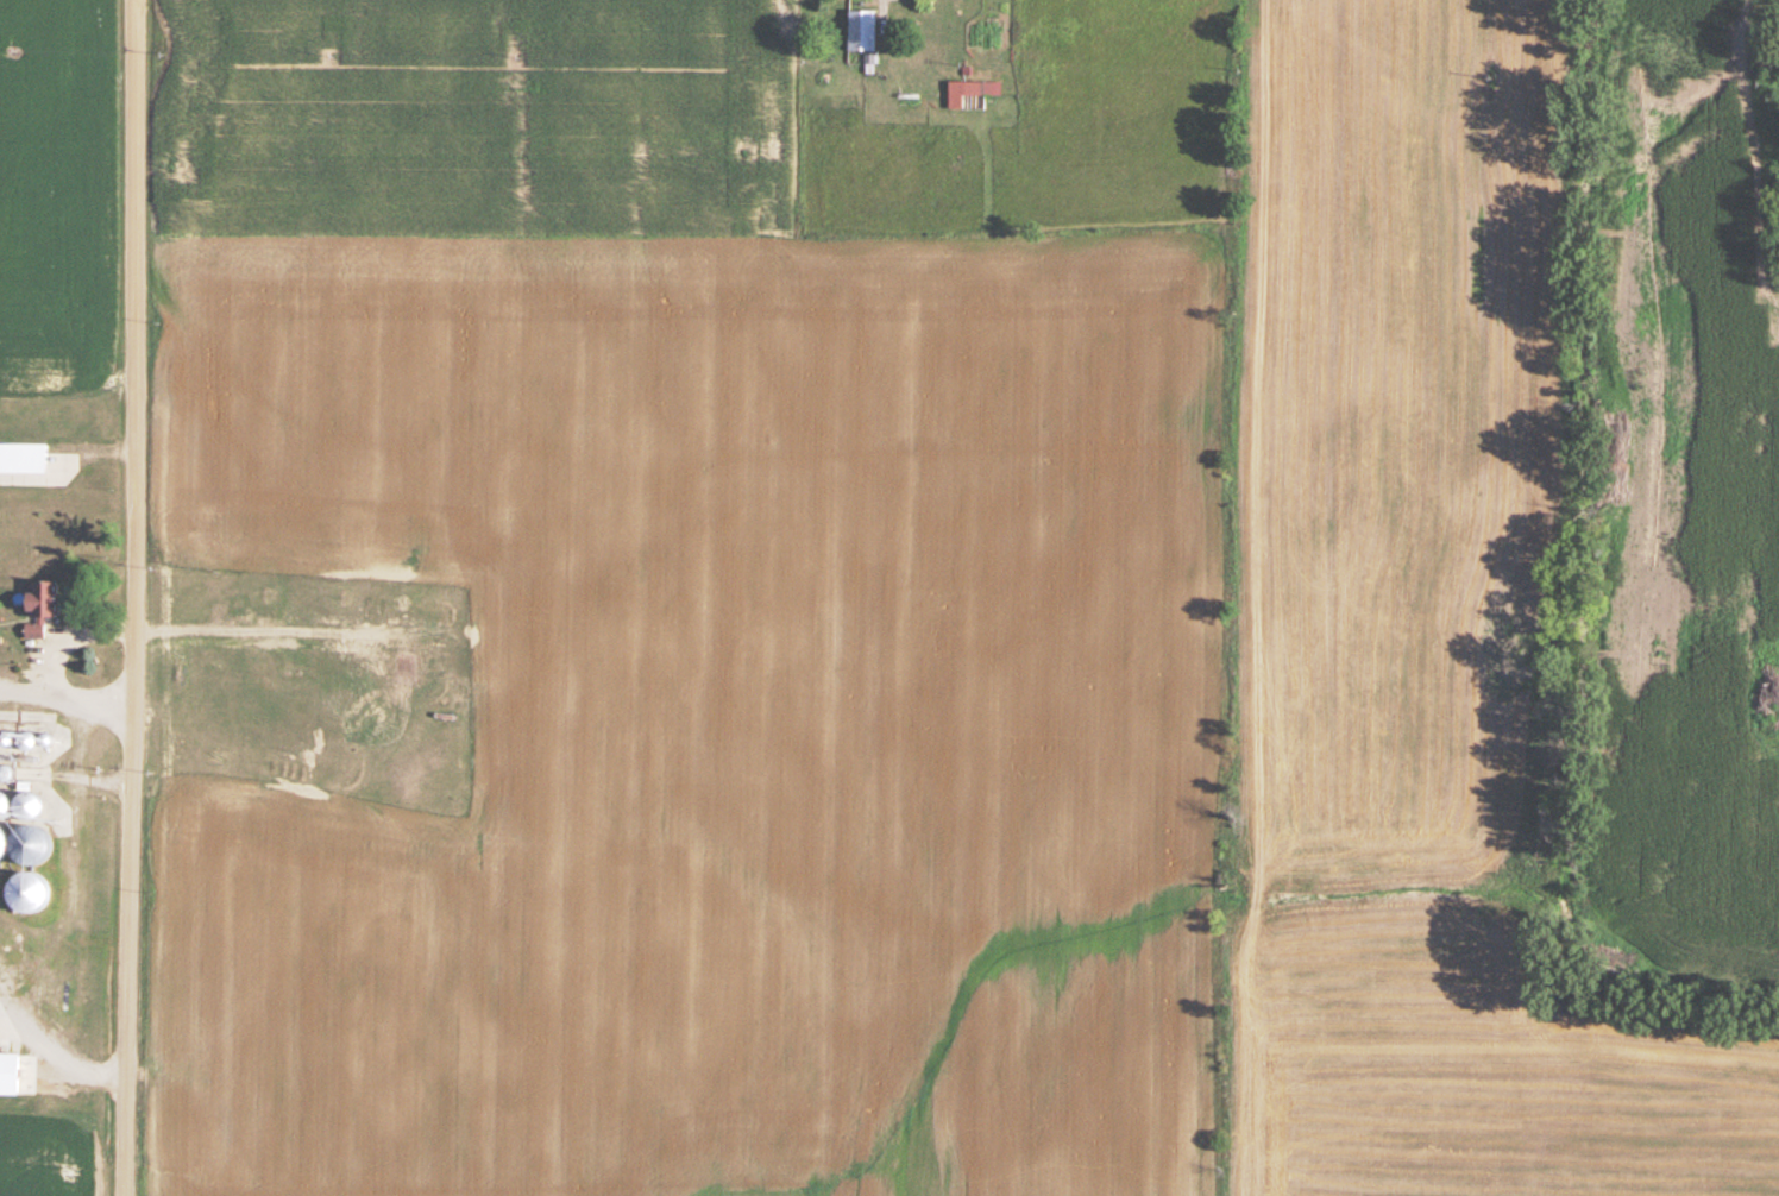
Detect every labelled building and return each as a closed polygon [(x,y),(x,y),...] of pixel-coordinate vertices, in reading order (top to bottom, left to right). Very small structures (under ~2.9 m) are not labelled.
[(875,54),(875,12),(848,12),(848,54),(875,54)] [(962,111),(962,98),(1001,98),(1001,84),(948,84),(948,111),(962,111)] [(46,446),(0,446),(0,475),(46,475),(46,446)] [(57,620),(57,584),(25,583),(25,640),(43,641),(44,620),(57,620)] [(33,791),(12,798),(20,821),(40,814),(33,791)] [(49,839),(24,825),(7,856),(32,870),(49,839)] [(14,877),(14,914),(39,914),(39,877),(14,877)] [(19,1056),(0,1055),(0,1097),(18,1097),(19,1056)]
